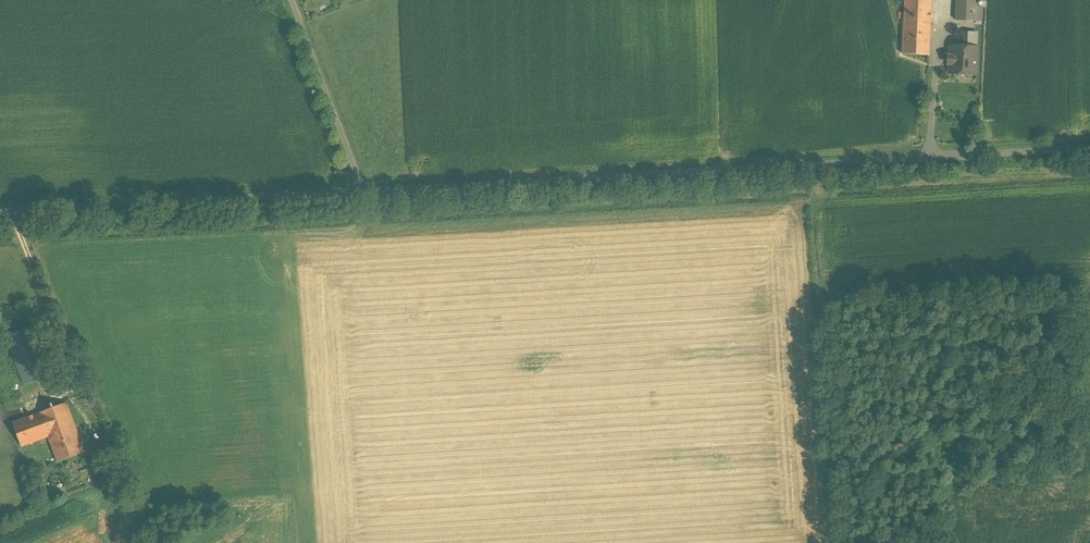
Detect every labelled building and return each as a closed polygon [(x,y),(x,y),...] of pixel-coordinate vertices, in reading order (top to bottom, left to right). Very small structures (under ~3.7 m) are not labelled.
[(903,54),(930,55),(933,0),(906,0),(903,54)] [(957,21),(976,21),(977,0),(958,0),(957,21)] [(977,48),(951,47),(951,56),(949,56),(948,64),(951,64),(950,74),(956,74),(958,76),(962,76),(964,74),(976,75),(977,48)] [(36,326),(8,337),(26,385),(54,374),(36,326)] [(50,437),(76,427),(68,403),(14,423),(23,447),(50,437)] [(76,427),(50,437),(59,462),(85,452),(76,427)]
